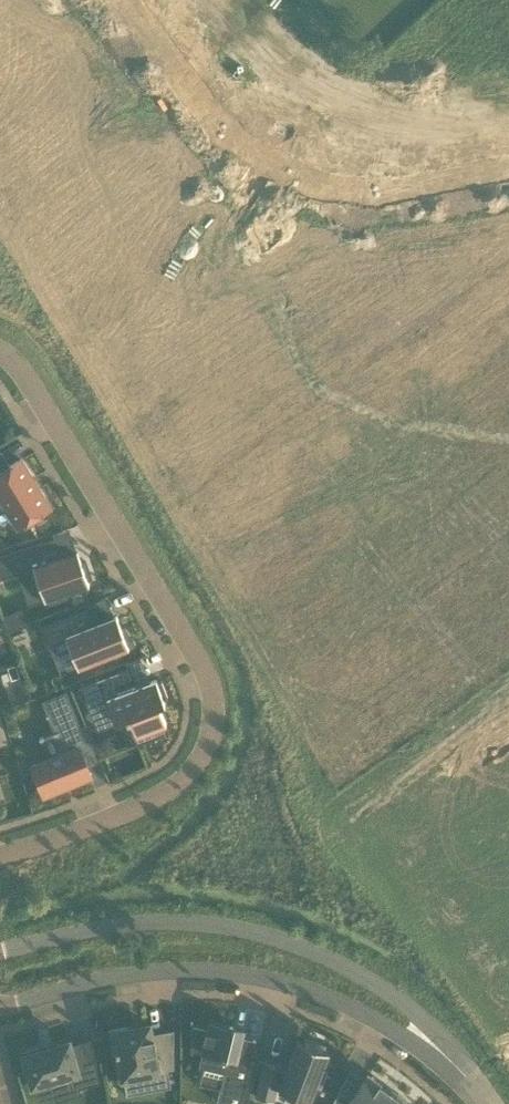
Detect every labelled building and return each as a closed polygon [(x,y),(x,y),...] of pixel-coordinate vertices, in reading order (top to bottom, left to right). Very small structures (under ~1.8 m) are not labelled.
[(1,452),(0,453),(0,499),(18,527),(50,507),(21,458),(9,465),(1,452)] [(81,563),(78,552),(62,557),(61,555),(60,556),(58,551),(59,551),(58,551),(54,540),(56,540),(55,538),(0,554),(0,579),(34,569),(44,599),(47,598),(49,604),(66,598),(64,592),(89,584),(87,580),(92,578),(86,561),(81,563)] [(41,623),(49,643),(66,637),(78,666),(113,652),(116,657),(136,645),(124,626),(121,627),(116,615),(101,621),(93,624),(87,608),(94,605),(95,608),(96,607),(95,605),(87,607),(41,623)] [(9,635),(5,625),(0,627),(0,638),(9,635)] [(20,676),(16,664),(7,667),(12,679),(20,676)] [(131,668),(81,687),(88,707),(107,699),(115,721),(126,716),(127,719),(130,718),(139,741),(162,732),(163,735),(165,734),(161,725),(166,723),(159,704),(165,702),(164,699),(168,697),(161,680),(157,681),(156,679),(150,681),(138,686),(131,668)] [(62,753),(49,759),(36,764),(32,765),(44,794),(63,786),(62,784),(72,780),(73,782),(91,775),(88,766),(79,746),(87,743),(80,726),(66,691),(42,700),(48,714),(46,715),(46,717),(48,716),(55,732),(53,733),(54,734),(59,732),(65,747),(60,749),(62,753)] [(221,1086),(217,1102),(224,1103),(240,1103),(256,1040),(240,1037),(242,1029),(210,1021),(208,1029),(193,1025),(193,1022),(191,1022),(191,1052),(193,1052),(193,1049),(201,1051),(199,1067),(205,1068),(224,1072),(221,1086)] [(170,1069),(174,1068),(174,1034),(154,1038),(154,1037),(152,1038),(150,1029),(135,1032),(134,1027),(131,1027),(130,1026),(108,1030),(112,1054),(119,1053),(123,1078),(125,1077),(124,1077),(125,1077),(141,1074),(144,1091),(171,1086),(170,1069)] [(297,1039),(296,1040),(297,1040),(285,1070),(281,1069),(282,1066),(283,1064),(264,1060),(263,1061),(264,1061),(256,1096),(255,1095),(255,1097),(274,1101),(274,1100),(273,1100),(276,1088),(278,1089),(277,1089),(310,1102),(310,1100),(315,1085),(320,1086),(326,1069),(322,1068),(328,1052),(328,1053),(329,1051),(323,1049),(324,1045),(304,1037),(303,1041),(297,1039)] [(20,1052),(26,1070),(28,1070),(32,1085),(49,1080),(51,1086),(69,1081),(72,1090),(99,1082),(92,1038),(90,1039),(90,1041),(71,1047),(69,1041),(55,1045),(54,1042),(52,1042),(53,1045),(42,1048),(41,1046),(20,1052)] [(409,1103),(405,1101),(406,1099),(393,1089),(392,1091),(384,1086),(386,1084),(372,1074),(371,1076),(367,1073),(364,1076),(350,1069),(332,1103),(409,1103)]
